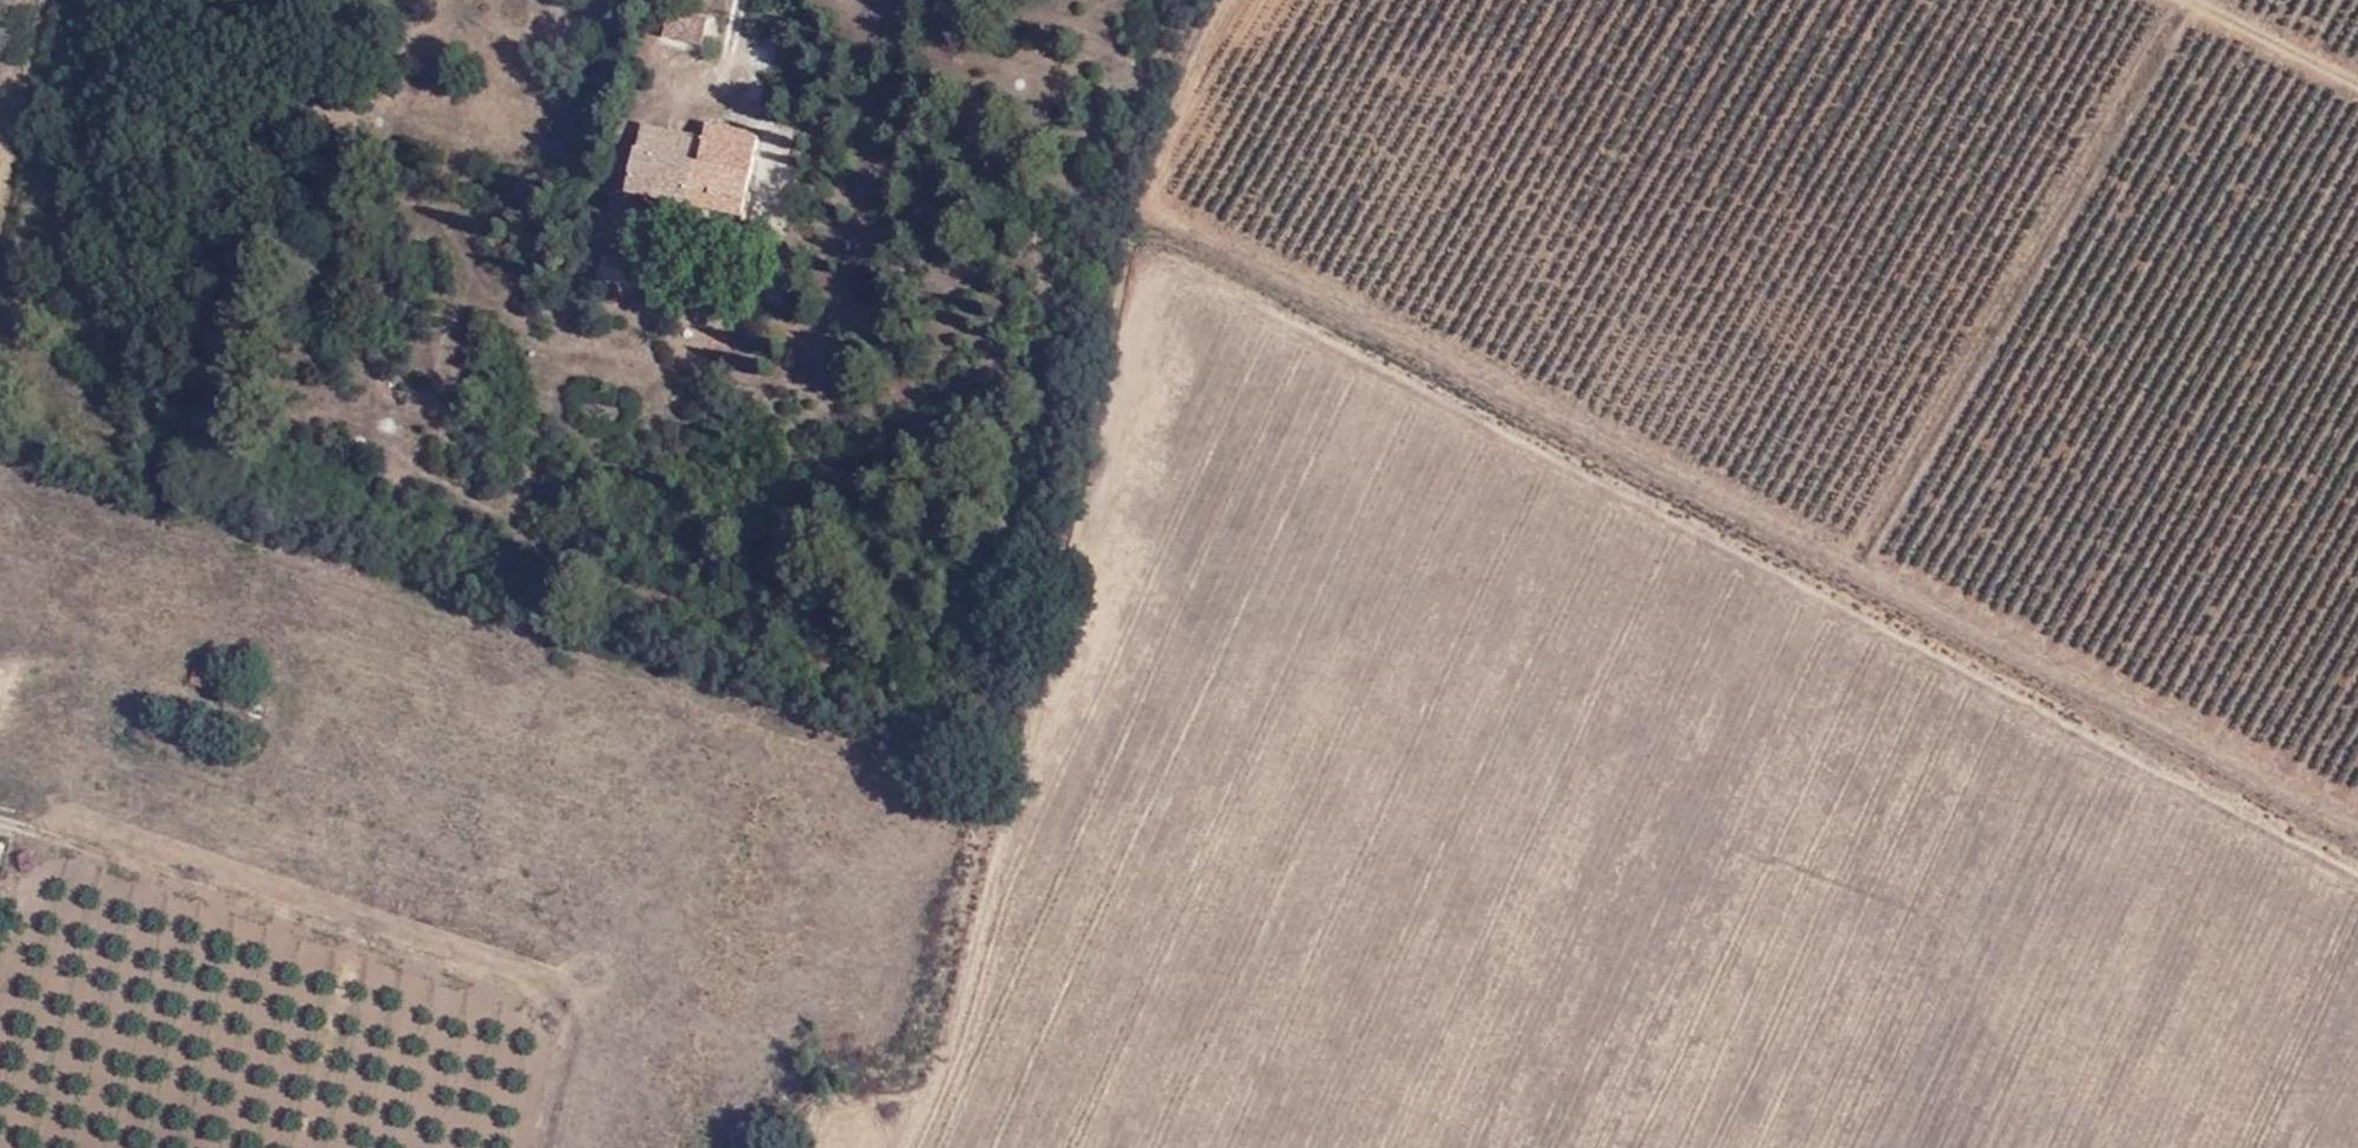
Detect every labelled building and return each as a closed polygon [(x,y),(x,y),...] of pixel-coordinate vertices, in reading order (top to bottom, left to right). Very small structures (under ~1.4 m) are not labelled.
[(709,22),(671,13),(664,41),(703,50),(709,22)] [(643,128),(632,194),(746,212),(759,132),(710,124),(707,138),(643,128)]
